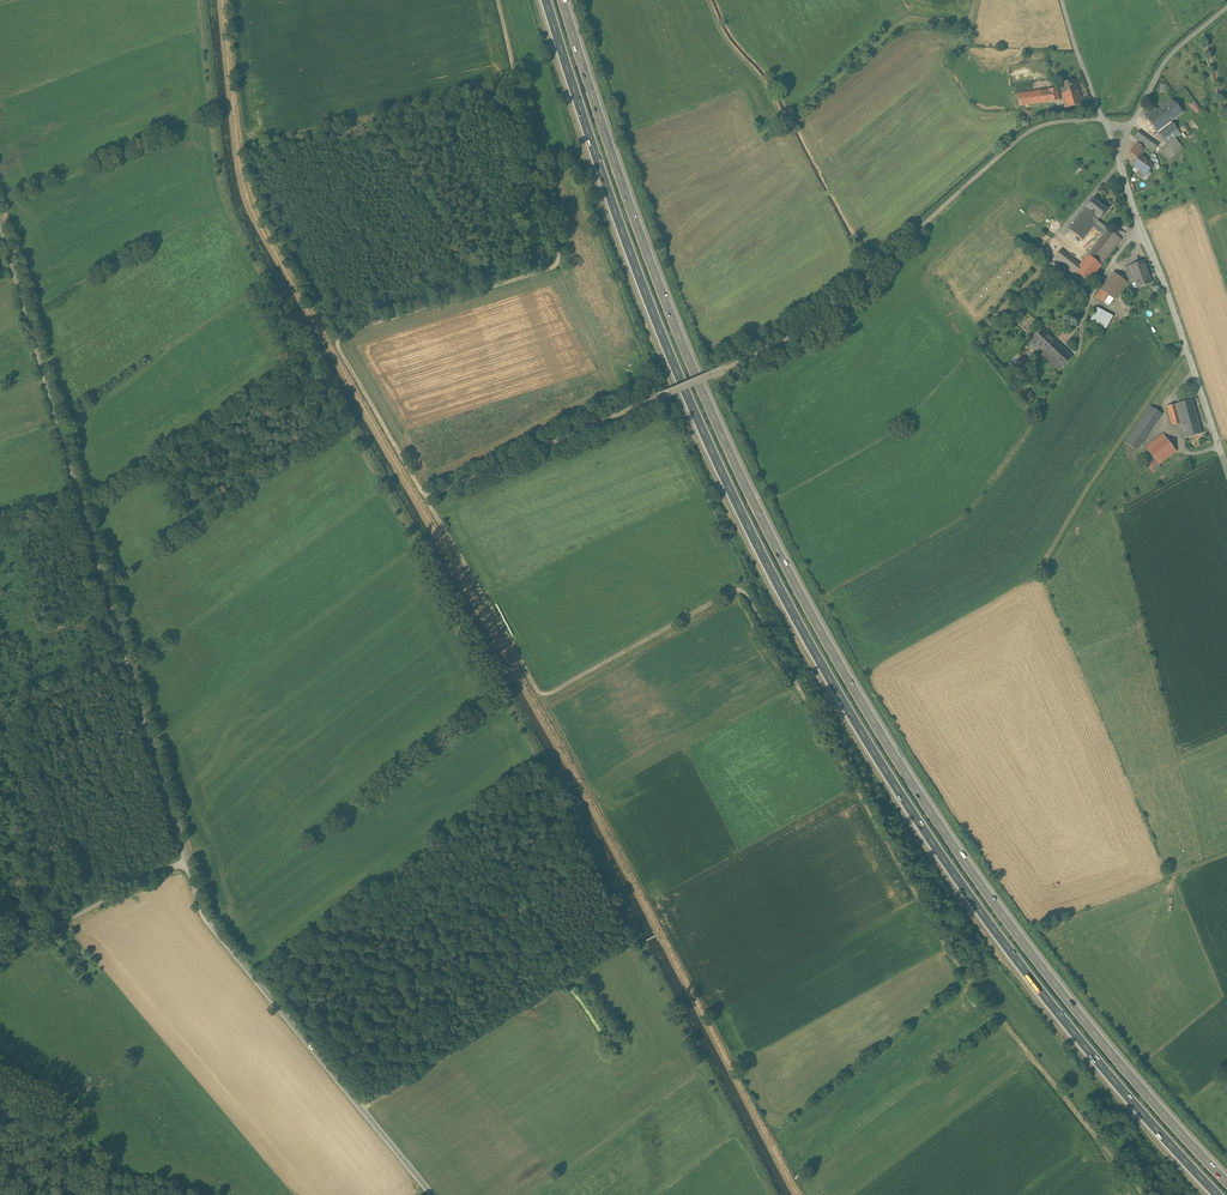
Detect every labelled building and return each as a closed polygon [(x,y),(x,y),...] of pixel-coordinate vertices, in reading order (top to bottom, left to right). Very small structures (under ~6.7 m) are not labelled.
[(1077,78),(1061,83),(1068,103),(1064,105),(1066,110),(1078,106),(1086,104),(1077,78)] [(1060,87),(1034,91),(1036,103),(1062,99),(1060,87)] [(1034,91),(1017,94),(1019,106),(1036,103),(1034,91)] [(1172,99),(1161,108),(1171,122),(1183,113),(1172,99)] [(1197,113),(1201,110),(1196,103),(1192,106),(1197,113)] [(1155,107),(1144,114),(1147,118),(1158,110),(1155,107)] [(1158,110),(1147,118),(1158,132),(1167,144),(1180,133),(1171,122),(1161,108),(1158,110)] [(1134,137),(1153,151),(1158,145),(1139,131),(1134,137)] [(1176,138),(1167,144),(1172,150),(1165,156),(1168,161),(1183,148),(1176,138)] [(1137,143),(1131,152),(1137,157),(1143,148),(1137,143)] [(1167,144),(1160,150),(1165,156),(1172,150),(1167,144)] [(1153,164),(1141,155),(1134,166),(1140,170),(1145,174),(1146,174),(1153,164)] [(1107,209),(1093,198),(1086,207),(1099,218),(1100,218),(1107,209)] [(1086,207),(1082,213),(1069,229),(1082,240),(1092,226),(1097,221),(1099,218),(1086,207)] [(1121,239),(1098,221),(1097,221),(1092,226),(1102,234),(1099,237),(1101,238),(1100,239),(1088,255),(1101,265),(1121,239)] [(1060,250),(1055,245),(1048,254),(1054,258),(1060,250)] [(1080,265),(1060,250),(1054,258),(1055,260),(1061,264),(1073,274),(1075,271),(1080,265)] [(1080,265),(1075,271),(1089,281),(1101,265),(1088,255),(1087,255),(1088,255),(1080,265)] [(1061,264),(1055,260),(1052,264),(1058,268),(1061,264)] [(1132,269),(1135,281),(1150,277),(1147,265),(1132,269)] [(1135,281),(1132,269),(1127,270),(1130,282),(1135,281)] [(1125,281),(1112,271),(1096,296),(1107,304),(1125,281)] [(1150,277),(1135,281),(1138,294),(1145,292),(1154,290),(1150,277)] [(1113,316),(1097,307),(1090,320),(1106,329),(1113,316)] [(1042,329),(1032,340),(1044,351),(1046,353),(1056,342),(1042,329)] [(1056,342),(1046,353),(1051,358),(1062,368),(1072,357),(1056,342)] [(1046,353),(1044,351),(1041,355),(1048,361),(1051,358),(1046,353)] [(1019,354),(1009,364),(1018,373),(1028,362),(1019,354)] [(1062,368),(1051,358),(1048,361),(1059,372),(1062,368)] [(1024,384),(1015,391),(1026,404),(1034,398),(1024,384)] [(1192,399),(1176,404),(1181,423),(1185,437),(1202,433),(1192,399)] [(1181,423),(1176,404),(1167,406),(1172,426),(1181,423)] [(1149,405),(1128,436),(1134,441),(1137,438),(1136,437),(1156,409),(1149,405)] [(1162,414),(1156,409),(1136,437),(1137,438),(1134,441),(1140,445),(1154,425),(1162,414)] [(1163,434),(1154,441),(1146,447),(1149,450),(1148,451),(1155,459),(1158,464),(1176,451),(1163,434)] [(1155,459),(1147,465),(1151,470),(1158,464),(1155,459)]
